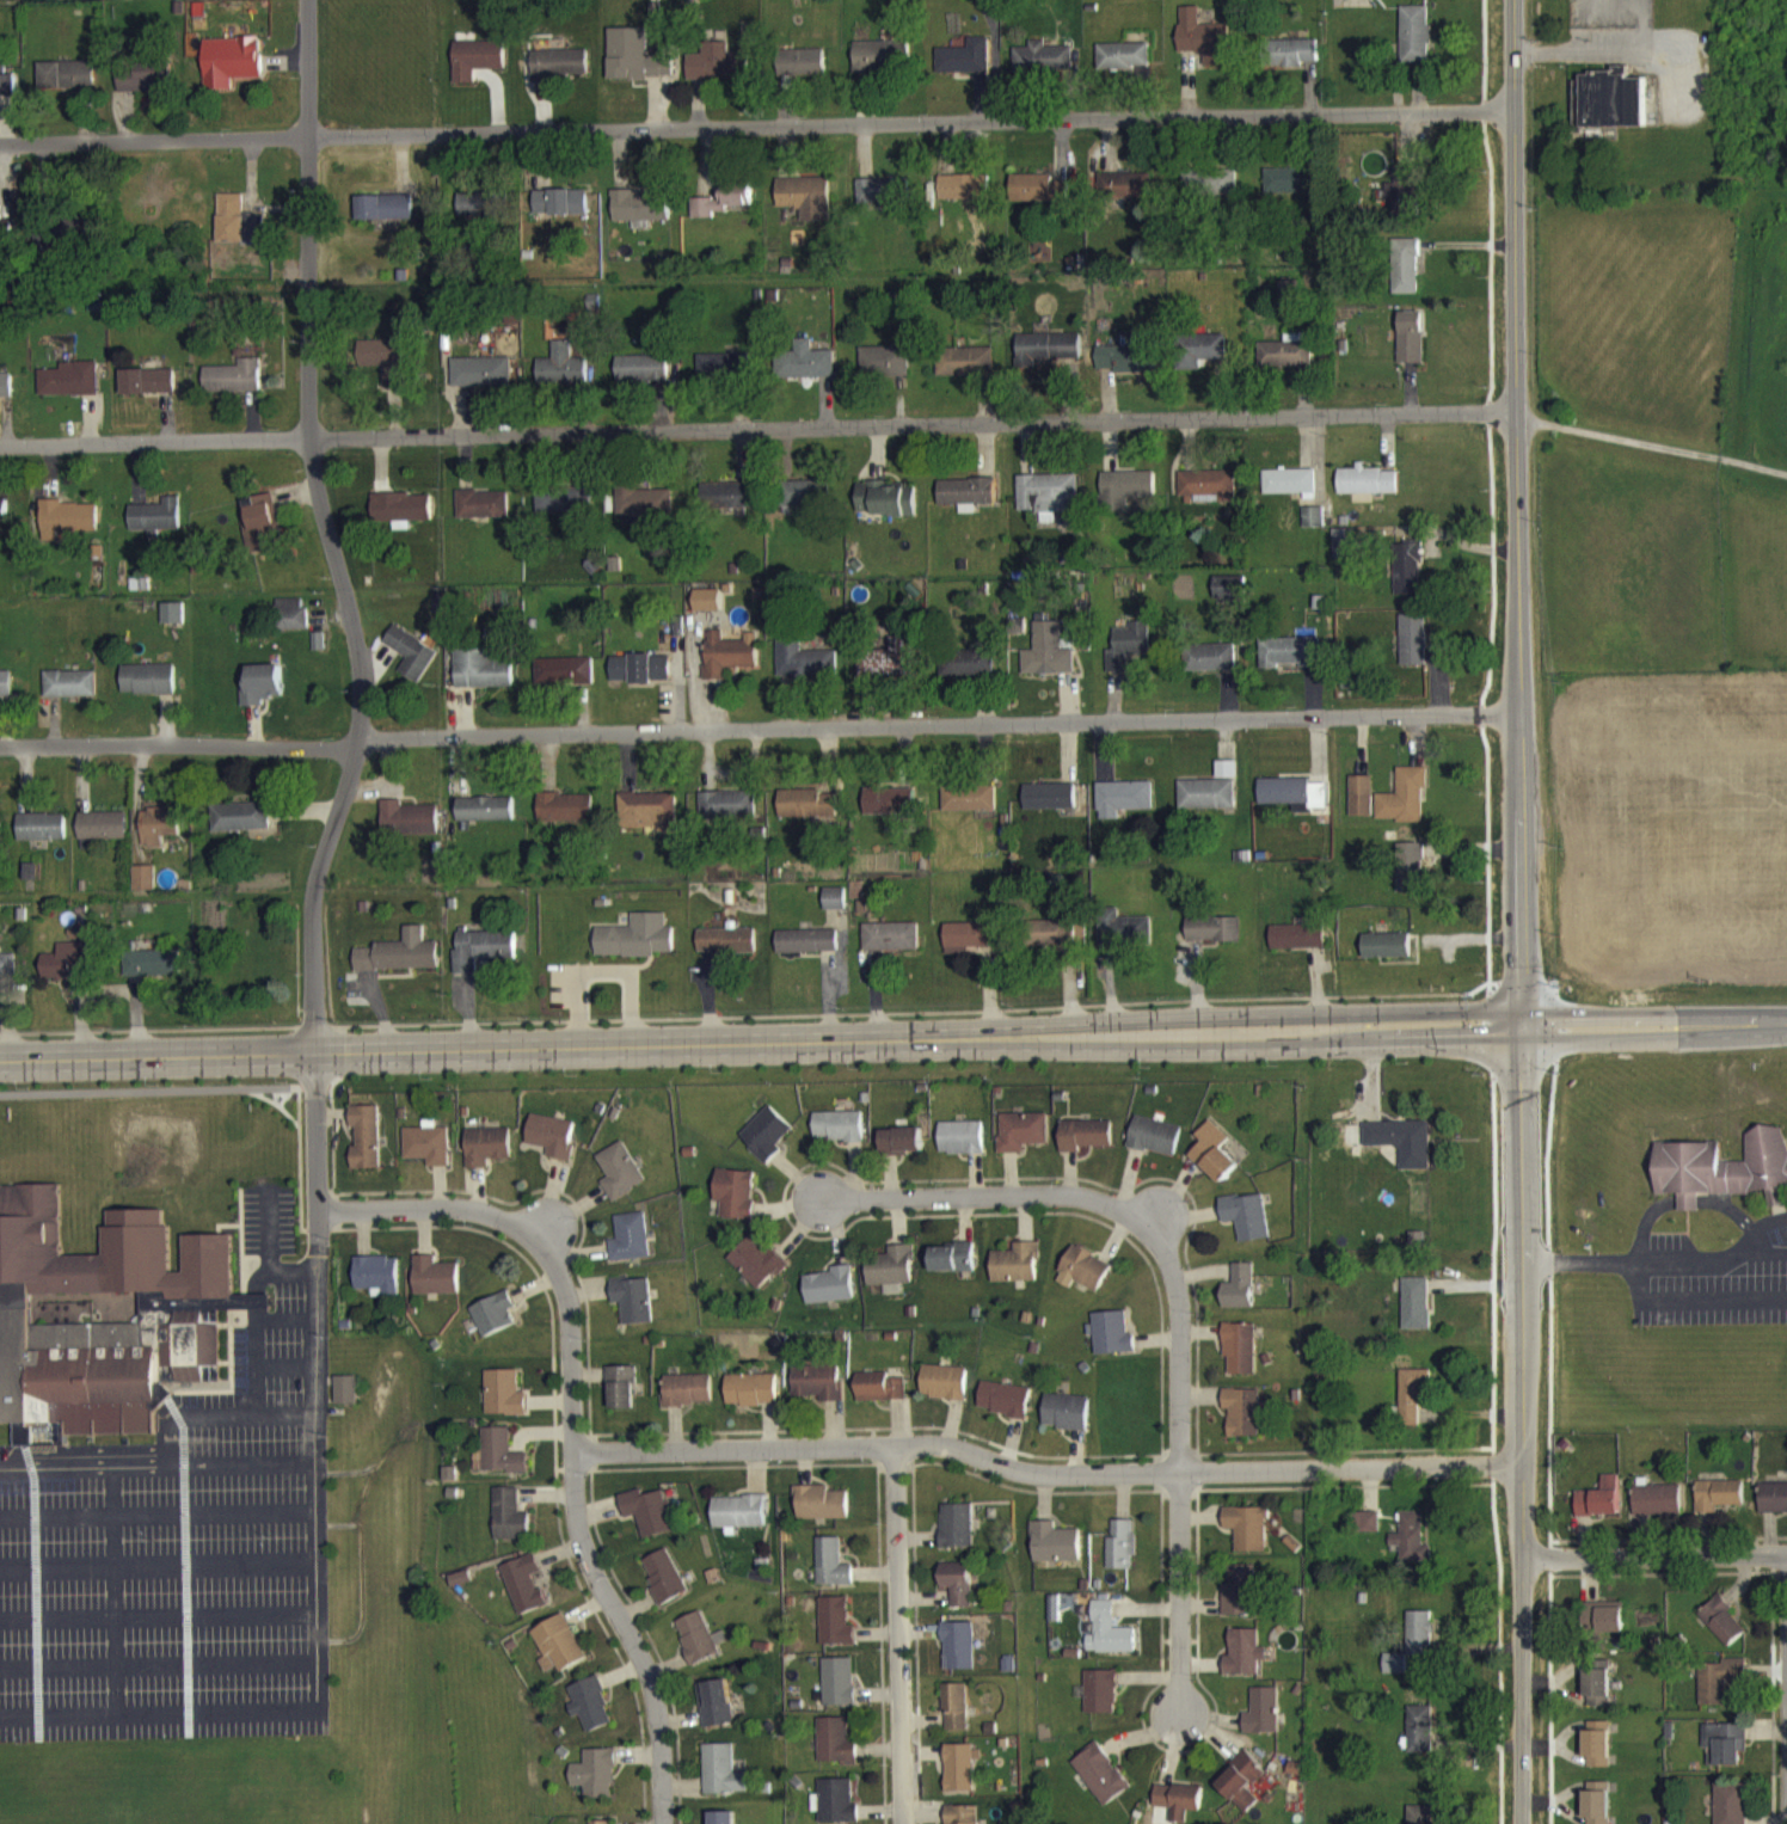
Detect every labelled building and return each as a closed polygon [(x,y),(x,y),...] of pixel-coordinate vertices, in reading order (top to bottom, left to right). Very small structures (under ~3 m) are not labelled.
[(1430,18),(1402,18),(1402,75),(1431,75),(1430,18)] [(1199,19),(1179,19),(1180,64),(1204,64),(1204,78),(1231,78),(1230,37),(1200,37),(1199,19)] [(609,91),(673,90),(672,66),(647,67),(646,40),(608,40),(609,91)] [(687,93),(748,91),(747,65),(728,65),(727,49),(706,50),(706,67),(687,67),(687,93)] [(937,85),(990,83),(989,49),(968,50),(968,60),(936,60),(937,85)] [(204,102),(231,101),(231,91),(260,91),(259,50),(203,51),(204,102)] [(1075,82),(1074,57),(1046,58),(1046,52),(1029,52),(1030,59),(1014,59),(1015,84),(1075,82)] [(1318,75),(1318,52),(1272,52),(1272,79),(1303,79),(1304,74),(1318,75)] [(453,95),(474,95),(474,81),(505,81),(504,53),(453,54),(453,95)] [(855,54),(854,84),(873,85),(873,80),(907,80),(908,55),(855,54)] [(1098,56),(1099,82),(1150,82),(1150,55),(1098,56)] [(588,61),(531,62),(532,94),(553,94),(553,87),(588,86),(588,61)] [(825,87),(824,61),(778,62),(778,88),(825,87)] [(94,100),(93,73),(39,74),(40,101),(94,100)] [(119,76),(118,102),(170,104),(171,79),(119,76)] [(17,86),(6,86),(5,77),(0,77),(0,108),(17,108),(17,86)] [(1576,139),(1646,139),(1646,91),(1629,90),(1629,78),(1613,78),(1613,87),(1576,87),(1576,139)] [(1396,230),(1419,230),(1417,177),(1395,178),(1396,189),(1386,189),(1386,205),(1395,205),(1396,230)] [(1265,205),(1313,206),(1313,181),(1266,180),(1265,205)] [(1237,206),(1237,182),(1189,181),(1189,204),(1237,206)] [(1147,212),(1148,187),(1096,184),(1095,210),(1147,212)] [(1070,214),(1070,192),(1052,193),(1052,186),(1011,187),(1012,215),(1070,214)] [(938,187),(938,211),(988,212),(989,188),(938,187)] [(777,219),(803,219),(803,235),(831,234),(830,189),(777,190),(777,219)] [(858,217),(904,215),(903,189),(857,190),(858,217)] [(691,230),(713,230),(713,224),(727,224),(726,219),(752,218),(751,193),(720,194),(720,210),(691,211),(691,230)] [(587,203),(532,201),(531,226),(587,227),(587,203)] [(669,232),(668,202),(612,204),(613,234),(633,233),(633,241),(647,241),(647,233),(669,232)] [(462,227),(501,229),(502,205),(462,204),(462,227)] [(243,205),(218,206),(219,252),(253,251),(252,243),(264,243),(264,227),(244,227),(243,205)] [(412,207),(356,208),(357,232),(413,231),(412,207)] [(1419,306),(1418,251),(1392,251),(1393,307),(1419,306)] [(1424,376),(1424,324),(1399,324),(1400,376),(1424,376)] [(1259,354),(1260,379),(1313,378),(1312,345),(1285,345),(1285,354),(1259,354)] [(1081,346),(1018,346),(1018,373),(1081,373),(1081,346)] [(1202,383),(1203,372),(1226,373),(1227,347),(1181,346),(1180,382),(1202,383)] [(836,389),(835,362),(812,363),(812,351),(787,351),(787,362),(775,363),(776,391),(836,389)] [(357,353),(358,379),(382,378),(383,400),(404,400),(403,352),(357,353)] [(909,359),(860,359),(861,389),(910,389),(909,359)] [(993,387),(992,359),(937,361),(938,388),(993,387)] [(1097,359),(1096,380),(1123,380),(1124,359),(1097,359)] [(698,365),(697,389),(750,390),(750,366),(698,365)] [(668,367),(616,369),(616,394),(669,392),(668,367)] [(451,370),(452,399),(511,397),(511,369),(451,370)] [(205,404),(261,403),(260,370),(239,371),(240,378),(204,379),(205,404)] [(39,381),(39,408),(98,407),(97,373),(60,374),(60,381),(39,381)] [(174,381),(121,382),(121,406),(175,406),(174,381)] [(13,410),(12,386),(0,386),(0,410),(13,410)] [(1339,505),(1398,506),(1398,482),(1366,482),(1366,479),(1339,479),(1339,505)] [(1315,505),(1315,481),(1264,482),(1265,507),(1315,505)] [(1154,483),(1102,485),(1103,523),(1128,522),(1127,510),(1155,509),(1154,483)] [(1237,484),(1180,483),(1179,508),(1194,508),(1194,514),(1237,514),(1237,484)] [(1018,523),(1040,522),(1040,536),(1056,536),(1056,525),(1078,524),(1077,486),(1018,488),(1018,523)] [(939,492),(939,518),(959,517),(960,525),(976,525),(976,516),(996,516),(995,491),(939,492)] [(782,494),(783,520),(826,518),(825,492),(782,494)] [(700,496),(702,522),(753,520),(752,494),(700,496)] [(857,527),(915,527),(915,497),(888,497),(888,494),(857,494),(857,527)] [(586,526),(587,500),(537,499),(536,525),(586,526)] [(623,539),(650,537),(649,529),(675,527),(673,500),(616,503),(617,529),(623,529),(623,539)] [(458,531),(508,529),(508,503),(457,504),(458,531)] [(245,511),(250,539),(244,540),(249,565),(277,560),(274,547),(280,546),(272,506),(245,511)] [(432,533),(431,506),(373,507),(373,534),(432,533)] [(179,509),(163,509),(164,517),(130,518),(130,542),(180,541),(179,509)] [(97,543),(97,516),(63,516),(63,511),(42,512),(42,553),(64,553),(64,543),(97,543)] [(1304,540),(1325,539),(1324,519),(1303,520),(1304,540)] [(1356,541),(1334,541),(1333,571),(1355,572),(1356,541)] [(1421,553),(1394,554),(1395,607),(1422,607),(1421,553)] [(1239,588),(1215,589),(1216,617),(1241,616),(1239,588)] [(695,624),(722,623),(722,602),(695,602),(695,624)] [(310,642),(309,619),(303,619),(303,610),(278,611),(280,643),(310,642)] [(185,637),(185,615),(163,616),(163,637),(185,637)] [(1427,677),(1425,626),(1400,626),(1401,678),(1427,677)] [(1023,686),(1074,685),(1073,661),(1062,661),(1061,633),(1034,634),(1035,662),(1022,662),(1023,686)] [(1150,633),(1114,634),(1114,662),(1107,662),(1108,686),(1128,686),(1128,665),(1151,665),(1150,633)] [(384,656),(407,668),(399,684),(420,695),(438,662),(394,638),(384,656)] [(706,692),(725,692),(725,679),(757,679),(757,645),(745,645),(745,652),(723,652),(723,642),(706,643),(706,692)] [(918,650),(890,649),(889,661),(858,660),(857,688),(917,690),(918,650)] [(1279,678),(1320,677),(1319,650),(1261,651),(1262,682),(1279,681),(1279,678)] [(777,691),(837,689),(836,662),(800,663),(800,651),(776,651),(777,691)] [(1187,683),(1236,682),(1235,656),(1186,658),(1187,683)] [(513,699),(512,673),(492,673),(492,660),(454,661),(455,700),(513,699)] [(993,663),(946,662),(945,687),(993,688),(993,663)] [(611,668),(611,694),(669,694),(670,668),(611,668)] [(593,669),(535,670),(536,698),(593,697),(593,669)] [(123,677),(122,706),(175,707),(175,678),(123,677)] [(242,687),(243,718),(264,718),(264,710),(283,710),(282,677),(250,678),(250,687),(242,687)] [(0,683),(0,707),(11,707),(10,683),(0,683)] [(45,709),(96,709),(96,683),(44,683),(45,709)] [(1217,773),(1217,790),(1238,790),(1238,773),(1217,773)] [(1427,780),(1397,779),(1397,806),(1376,806),(1376,833),(1422,834),(1423,800),(1427,800),(1427,780)] [(1350,828),(1372,828),(1372,788),(1350,788),(1350,828)] [(1260,816),(1293,815),(1293,823),(1328,822),(1327,796),(1310,796),(1310,790),(1259,791),(1260,816)] [(1236,821),(1235,792),(1179,793),(1179,822),(1236,821)] [(1098,795),(1099,832),(1119,831),(1118,823),(1154,822),(1153,794),(1098,795)] [(1024,797),(1025,822),(1076,821),(1075,796),(1024,797)] [(997,822),(996,797),(943,799),(943,824),(997,822)] [(864,826),(913,827),(914,801),(865,800),(864,826)] [(837,829),(836,806),(821,806),(821,801),(779,802),(779,830),(837,829)] [(755,802),(700,804),(700,831),(756,829),(755,802)] [(677,806),(620,805),(619,841),(676,842),(677,806)] [(539,807),(539,834),(593,833),(593,806),(539,807)] [(458,810),(458,833),(513,832),(513,809),(458,810)] [(437,847),(437,817),(401,818),(401,812),(380,812),(381,848),(437,847)] [(212,817),(213,844),(270,843),(269,815),(212,817)] [(141,858),(169,858),(169,847),(179,847),(179,821),(142,821),(141,858)] [(79,825),(79,852),(128,851),(127,824),(79,825)] [(66,852),(65,825),(18,827),(18,853),(66,852)] [(1397,904),(1422,905),(1423,856),(1397,855),(1397,904)] [(155,878),(133,878),(134,903),(155,902),(155,878)] [(846,900),(824,900),(825,922),(846,921),(846,900)] [(1101,957),(1152,956),(1152,930),(1119,930),(1119,921),(1100,921),(1101,957)] [(665,925),(631,925),(631,938),(596,939),(596,969),(654,968),(654,964),(673,964),(673,939),(665,939),(665,925)] [(1240,954),(1240,930),(1187,929),(1187,953),(1240,954)] [(1033,932),(1032,956),(1076,956),(1077,933),(1033,932)] [(944,936),(945,966),(984,965),(984,960),(996,959),(995,934),(944,936)] [(864,963),(919,962),(918,935),(863,936),(864,963)] [(1271,962),(1324,961),(1323,936),(1271,938),(1271,962)] [(439,981),(438,953),(423,954),(423,938),(404,938),(404,955),(374,955),(375,960),(354,960),(355,982),(439,981)] [(698,942),(698,967),(756,965),(755,940),(698,942)] [(837,942),(777,943),(777,965),(838,964),(837,942)] [(458,945),(458,961),(453,961),(454,986),(476,986),(476,971),(516,971),(515,944),(458,945)] [(1364,971),(1410,969),(1410,946),(1363,947),(1364,971)] [(58,956),(59,966),(42,966),(44,991),(89,989),(87,954),(58,956)] [(16,992),(17,966),(0,966),(1,959),(0,958),(0,991),(16,992)] [(125,989),(181,988),(181,963),(125,964),(125,989)] [(776,1158),(793,1140),(768,1117),(738,1149),(767,1176),(780,1162),(776,1158)] [(380,1180),(380,1118),(351,1118),(351,1140),(356,1140),(356,1157),(352,1157),(352,1181),(380,1180)] [(862,1123),(813,1124),(814,1153),(863,1152),(862,1123)] [(1048,1156),(1047,1125),(999,1126),(1000,1166),(1023,1165),(1022,1157),(1048,1156)] [(548,1160),(547,1168),(569,1172),(576,1134),(532,1126),(526,1156),(548,1160)] [(1182,1139),(1135,1127),(1128,1158),(1174,1170),(1182,1139)] [(404,1140),(404,1171),(428,1171),(428,1179),(449,1179),(449,1139),(436,1139),(436,1132),(423,1132),(423,1140),(404,1140)] [(1197,1147),(1203,1153),(1189,1167),(1221,1197),(1240,1176),(1221,1159),(1230,1149),(1211,1132),(1197,1147)] [(939,1134),(940,1167),(983,1166),(982,1133),(939,1134)] [(1111,1159),(1111,1133),(1061,1133),(1061,1164),(1079,1164),(1079,1159),(1111,1159)] [(1364,1159),(1399,1158),(1400,1182),(1431,1182),(1429,1134),(1364,1135),(1364,1159)] [(511,1170),(510,1140),(466,1141),(467,1180),(489,1180),(488,1171),(511,1170)] [(881,1141),(881,1167),(922,1166),(921,1140),(881,1141)] [(1655,1207),(1678,1206),(1678,1224),(1698,1224),(1698,1207),(1765,1205),(1766,1219),(1786,1219),(1786,1192),(1786,1158),(1785,1140),(1745,1141),(1746,1174),(1720,1175),(1720,1154),(1654,1156),(1655,1207)] [(601,1193),(613,1214),(647,1194),(623,1152),(596,1168),(608,1189),(601,1193)] [(720,1230),(752,1231),(754,1183),(716,1182),(715,1214),(720,1214),(720,1230)] [(155,1428),(166,1428),(166,1396),(204,1395),(204,1378),(220,1378),(219,1322),(270,1321),(270,1307),(233,1308),(232,1247),(183,1248),(183,1285),(168,1285),(167,1222),(104,1223),(105,1267),(61,1268),(60,1197),(0,1198),(0,1437),(15,1436),(15,1453),(156,1450),(155,1428)] [(1219,1211),(1223,1235),(1236,1233),(1240,1255),(1270,1250),(1263,1205),(1219,1211)] [(615,1227),(617,1251),(609,1252),(611,1274),(650,1270),(645,1224),(615,1227)] [(727,1271),(761,1303),(788,1274),(772,1259),(767,1265),(749,1247),(727,1271)] [(932,1285),(975,1284),(974,1254),(955,1255),(955,1259),(931,1259),(932,1285)] [(1038,1293),(1037,1254),(1014,1255),(1014,1263),(991,1263),(992,1294),(1038,1293)] [(913,1296),(911,1257),(889,1258),(889,1267),(867,1268),(868,1298),(913,1296)] [(1056,1293),(1072,1300),(1074,1294),(1099,1304),(1112,1274),(1072,1257),(1056,1293)] [(415,1306),(460,1306),(459,1275),(436,1275),(435,1267),(414,1268),(415,1306)] [(356,1302),(372,1301),(372,1308),(399,1307),(398,1268),(355,1270),(356,1302)] [(1254,1320),(1254,1276),(1233,1275),(1233,1295),(1224,1295),(1223,1320),(1254,1320)] [(806,1315),(853,1314),(852,1278),(831,1278),(831,1286),(805,1287),(806,1315)] [(653,1335),(650,1289),(611,1292),(612,1315),(621,1315),(622,1337),(653,1335)] [(1429,1342),(1429,1290),(1403,1290),(1404,1342),(1429,1342)] [(516,1336),(509,1321),(515,1319),(509,1303),(470,1319),(483,1350),(516,1336)] [(1134,1346),(1127,1346),(1126,1324),(1093,1325),(1095,1367),(1135,1365),(1134,1346)] [(1256,1386),(1255,1336),(1223,1336),(1224,1370),(1228,1370),(1229,1387),(1256,1386)] [(921,1410),(965,1411),(966,1378),(922,1377),(921,1410)] [(635,1378),(608,1378),(608,1422),(636,1421),(635,1378)] [(841,1378),(793,1378),(793,1408),(820,1407),(821,1414),(842,1414),(841,1378)] [(485,1383),(486,1428),(527,1426),(527,1404),(519,1404),(518,1382),(485,1383)] [(1399,1384),(1401,1438),(1424,1437),(1422,1383),(1399,1384)] [(905,1390),(889,1390),(889,1384),(857,1385),(857,1413),(906,1412),(905,1390)] [(664,1418),(712,1417),(712,1386),(663,1387),(664,1418)] [(777,1386),(726,1387),(727,1418),(777,1417),(777,1386)] [(336,1416),(358,1416),(357,1388),(335,1389),(336,1416)] [(977,1422),(1025,1430),(1030,1401),(982,1393),(977,1422)] [(1223,1421),(1229,1421),(1229,1449),(1259,1449),(1258,1401),(1223,1402),(1223,1421)] [(1043,1440),(1087,1442),(1088,1408),(1044,1407),(1043,1440)] [(482,1440),(482,1484),(529,1484),(528,1465),(510,1465),(510,1440),(482,1440)] [(1575,1503),(1576,1528),(1620,1527),(1619,1487),(1601,1487),(1602,1502),(1575,1503)] [(1743,1517),(1743,1493),(1696,1494),(1696,1526),(1717,1525),(1717,1518),(1743,1517)] [(1759,1496),(1760,1525),(1786,1524),(1786,1495),(1759,1496)] [(848,1503),(830,1504),(829,1497),(796,1498),(796,1531),(849,1530),(848,1503)] [(1680,1497),(1633,1498),(1634,1526),(1681,1525),(1680,1497)] [(519,1500),(494,1500),(495,1552),(530,1551),(529,1525),(519,1525),(519,1500)] [(619,1507),(625,1531),(637,1527),(643,1551),(675,1543),(665,1502),(643,1508),(642,1502),(619,1507)] [(765,1508),(713,1509),(713,1540),(766,1539),(765,1508)] [(972,1516),(940,1517),(941,1560),(973,1559),(972,1516)] [(1236,1565),(1267,1566),(1268,1520),(1224,1519),(1223,1541),(1236,1542),(1236,1565)] [(1379,1524),(1354,1525),(1354,1545),(1380,1544),(1379,1524)] [(1424,1524),(1400,1524),(1401,1546),(1390,1546),(1390,1563),(1400,1563),(1401,1575),(1425,1575),(1424,1524)] [(1135,1544),(1133,1544),(1133,1532),(1112,1532),(1112,1550),(1108,1550),(1107,1581),(1135,1581),(1135,1544)] [(1033,1534),(1034,1574),(1080,1573),(1080,1542),(1055,1542),(1054,1534),(1033,1534)] [(817,1550),(818,1598),(853,1597),(853,1576),(842,1576),(841,1549),(817,1550)] [(640,1574),(662,1617),(689,1604),(667,1560),(640,1574)] [(500,1579),(519,1628),(548,1617),(541,1599),(536,1601),(531,1587),(541,1583),(534,1565),(500,1579)] [(941,1600),(952,1600),(952,1620),(972,1620),(972,1575),(941,1575),(941,1600)] [(1223,1596),(1222,1627),(1254,1628),(1256,1578),(1230,1577),(1229,1596),(1223,1596)] [(1728,1659),(1746,1643),(1729,1624),(1733,1620),(1720,1606),(1697,1627),(1728,1659)] [(1050,1633),(1060,1633),(1061,1607),(1050,1607),(1050,1633)] [(848,1609),(819,1610),(820,1658),(855,1657),(855,1637),(849,1637),(848,1609)] [(1135,1664),(1135,1640),(1114,1640),(1114,1613),(1094,1613),(1094,1647),(1088,1647),(1089,1665),(1135,1664)] [(1624,1644),(1623,1614),(1581,1615),(1581,1637),(1596,1637),(1596,1645),(1624,1644)] [(693,1678),(720,1667),(716,1658),(726,1654),(722,1646),(713,1649),(702,1623),(674,1634),(693,1678)] [(1384,1686),(1408,1686),(1408,1667),(1431,1668),(1432,1624),(1407,1624),(1406,1665),(1384,1665),(1384,1686)] [(531,1644),(545,1669),(538,1672),(545,1685),(556,1679),(560,1684),(587,1670),(563,1626),(531,1644)] [(975,1682),(974,1634),(944,1635),(944,1682),(975,1682)] [(1258,1641),(1229,1641),(1230,1668),(1224,1668),(1224,1688),(1259,1687),(1258,1672),(1266,1672),(1265,1659),(1258,1659),(1258,1641)] [(855,1718),(854,1670),(823,1671),(824,1718),(855,1718)] [(1698,1718),(1725,1718),(1726,1695),(1745,1696),(1746,1671),(1723,1671),(1723,1676),(1699,1676),(1698,1718)] [(1086,1726),(1118,1725),(1117,1682),(1086,1683),(1086,1726)] [(1609,1719),(1610,1682),(1586,1682),(1585,1718),(1609,1719)] [(587,1745),(614,1735),(597,1688),(568,1700),(573,1715),(568,1717),(573,1730),(580,1727),(587,1745)] [(702,1739),(733,1737),(730,1692),(699,1695),(702,1739)] [(945,1743),(969,1743),(968,1696),(944,1697),(945,1743)] [(1244,1746),(1278,1745),(1277,1700),(1251,1701),(1251,1725),(1244,1725),(1244,1746)] [(1433,1718),(1408,1718),(1407,1765),(1431,1765),(1433,1718)] [(818,1730),(818,1776),(858,1775),(857,1752),(849,1752),(849,1730),(818,1730)] [(1610,1734),(1585,1734),(1586,1780),(1610,1780),(1610,1734)] [(1746,1764),(1745,1736),(1702,1737),(1703,1761),(1707,1761),(1708,1778),(1741,1778),(1740,1764),(1746,1764)] [(1103,1819),(1130,1801),(1101,1754),(1073,1772),(1103,1819)] [(704,1806),(747,1805),(747,1784),(734,1784),(734,1756),(703,1757),(704,1806)] [(945,1758),(946,1805),(975,1804),(974,1772),(981,1772),(981,1758),(945,1758)] [(570,1798),(584,1798),(584,1810),(614,1809),(613,1761),(583,1761),(583,1776),(570,1776),(570,1798)] [(1245,1823),(1248,1823),(1260,1812),(1249,1801),(1266,1783),(1246,1764),(1215,1796),(1245,1823)] [(818,1792),(818,1807),(812,1807),(812,1823),(814,1823),(819,1823),(859,1823),(859,1816),(853,1816),(852,1791),(818,1792)] [(1610,1794),(1586,1794),(1586,1823),(1609,1823),(1610,1794)] [(1171,1820),(1171,1823),(1189,1823),(1200,1823),(1203,1799),(1156,1795),(1154,1818),(1171,1820)] [(1745,1795),(1714,1796),(1715,1823),(1745,1823),(1745,1795)]
